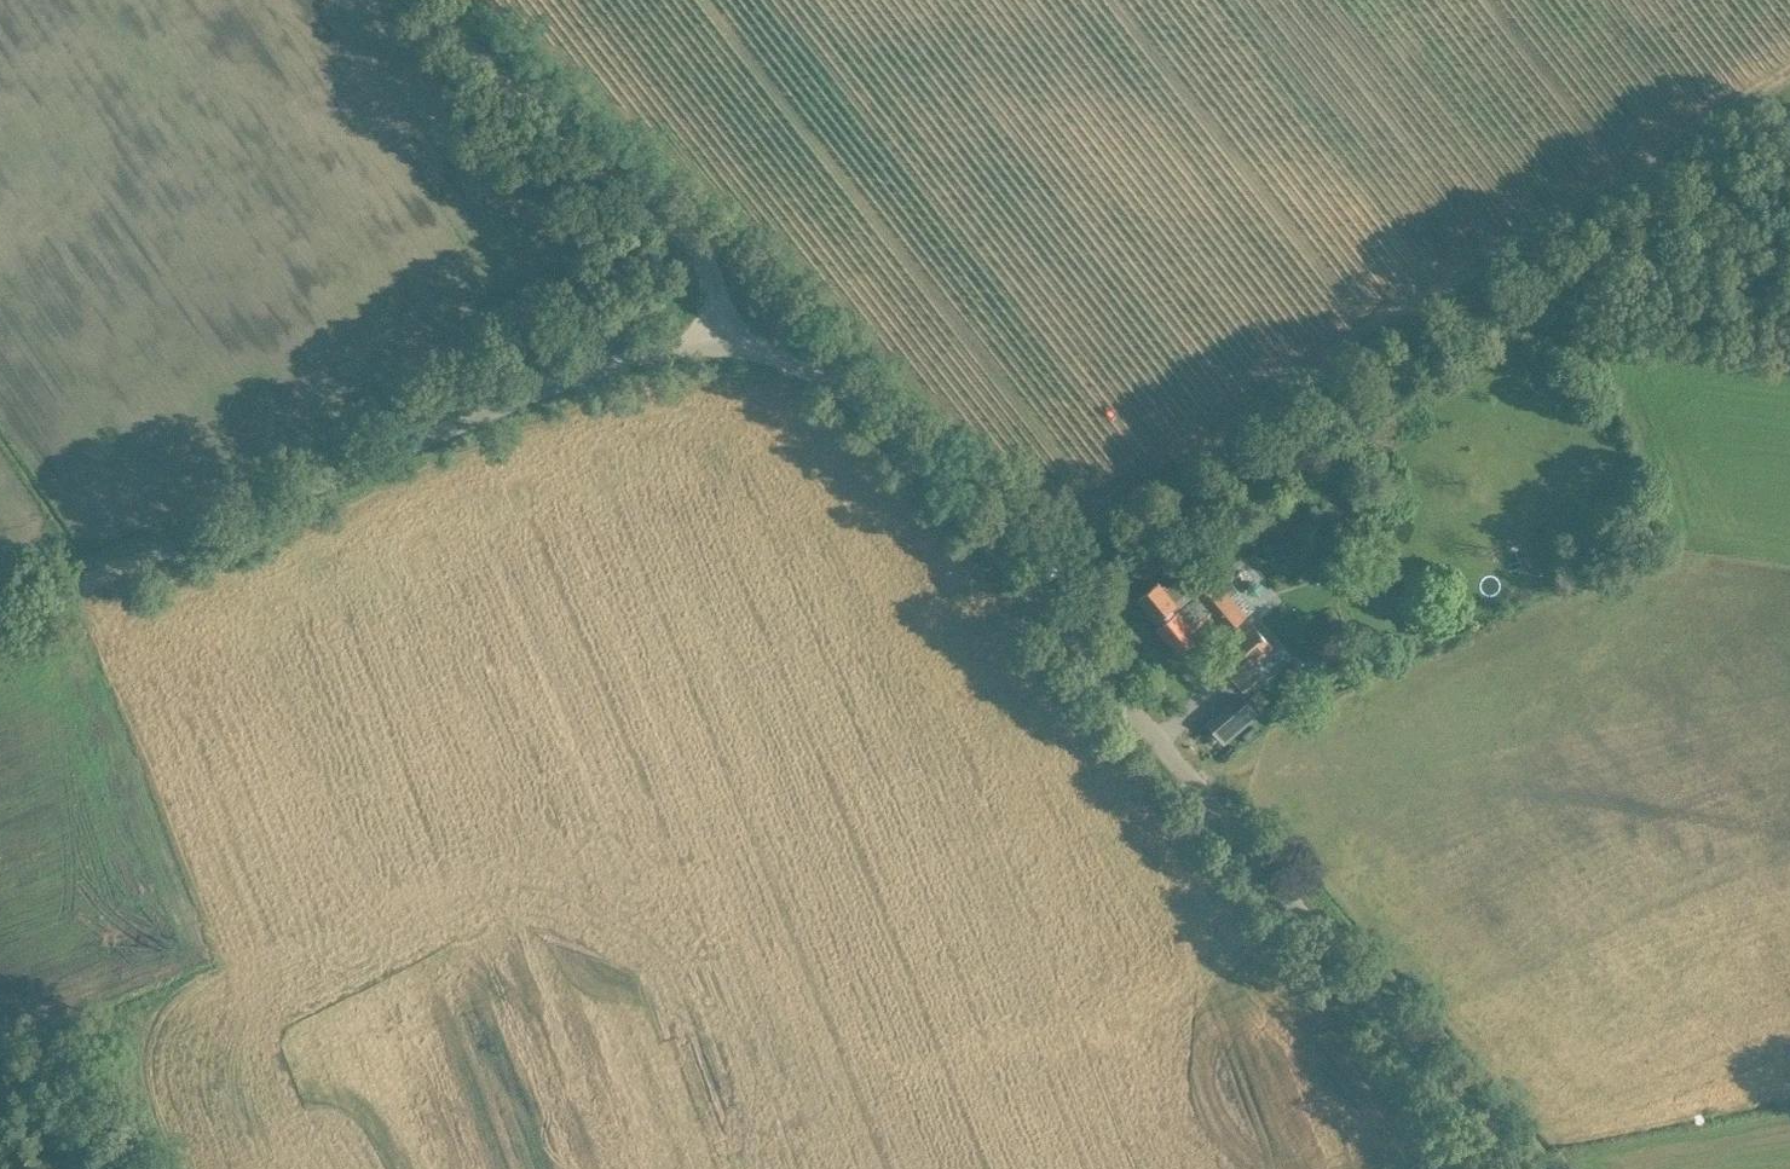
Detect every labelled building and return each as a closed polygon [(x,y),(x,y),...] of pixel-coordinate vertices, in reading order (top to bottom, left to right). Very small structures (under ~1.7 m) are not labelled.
[(1155,584),(1135,601),(1179,653),(1199,637),(1193,629),(1211,614),(1227,632),(1245,616),(1216,579),(1194,597),(1189,591),(1187,593),(1177,581),(1163,593),(1155,584)] [(1239,646),(1219,662),(1244,692),(1281,661),(1251,626),(1234,641),(1239,646)] [(1303,671),(1299,666),(1294,660),(1282,670),(1285,674),(1291,681),(1303,671)]
